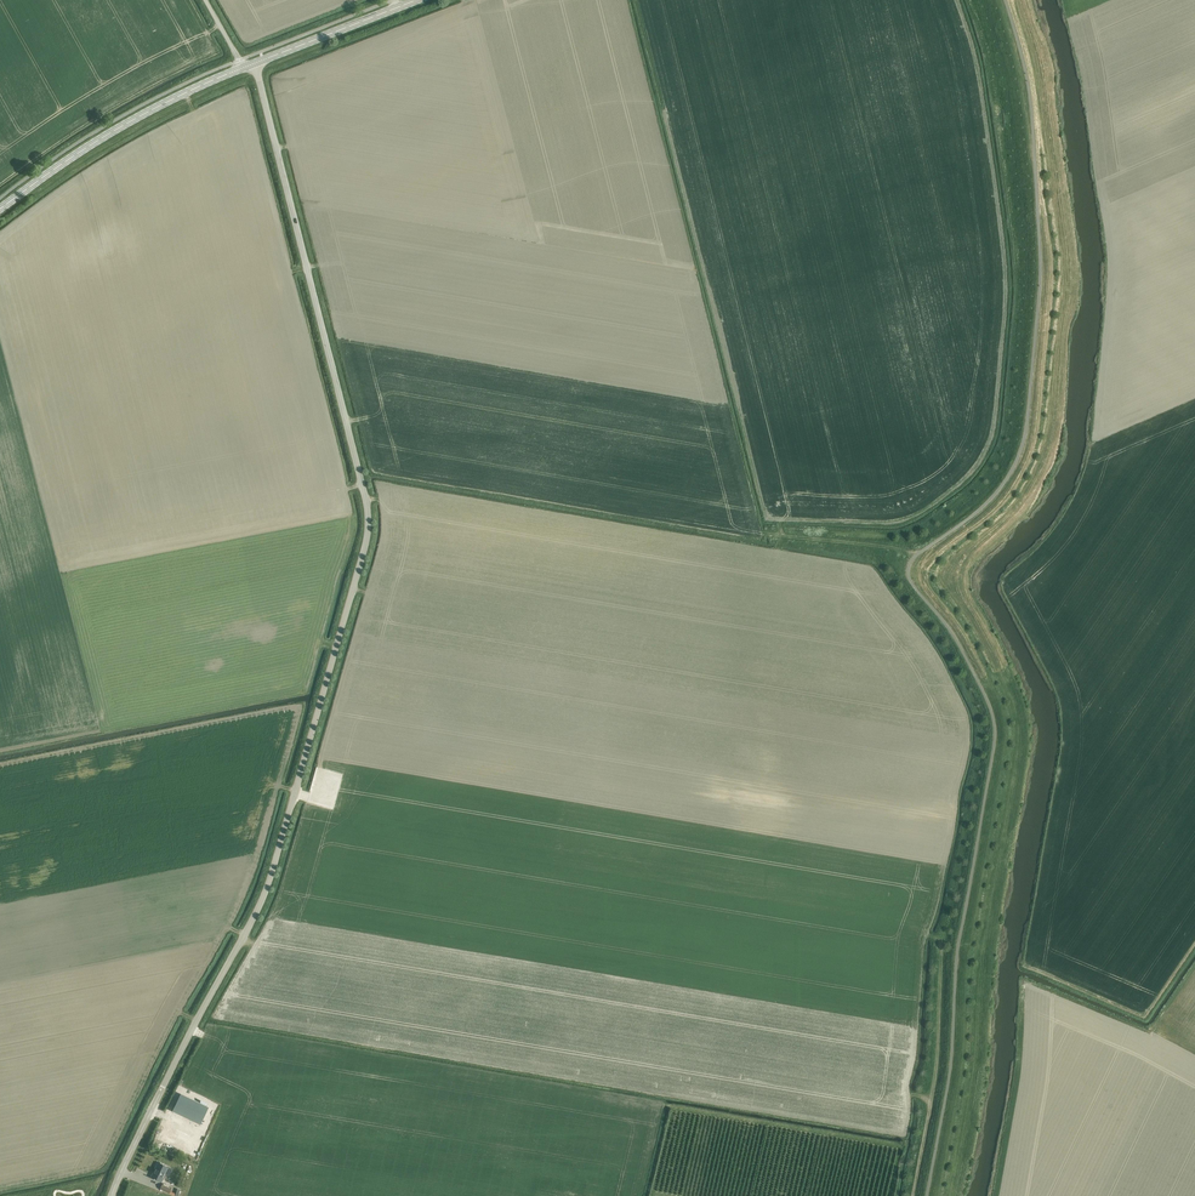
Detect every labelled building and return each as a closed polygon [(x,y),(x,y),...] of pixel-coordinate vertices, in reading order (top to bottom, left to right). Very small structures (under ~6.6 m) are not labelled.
[(180,1094),(172,1111),(200,1125),(208,1107),(180,1094)] [(152,1178),(160,1182),(168,1168),(158,1163),(156,1167),(157,1167),(152,1178)] [(160,1189),(169,1193),(171,1189),(162,1185),(160,1189)]
